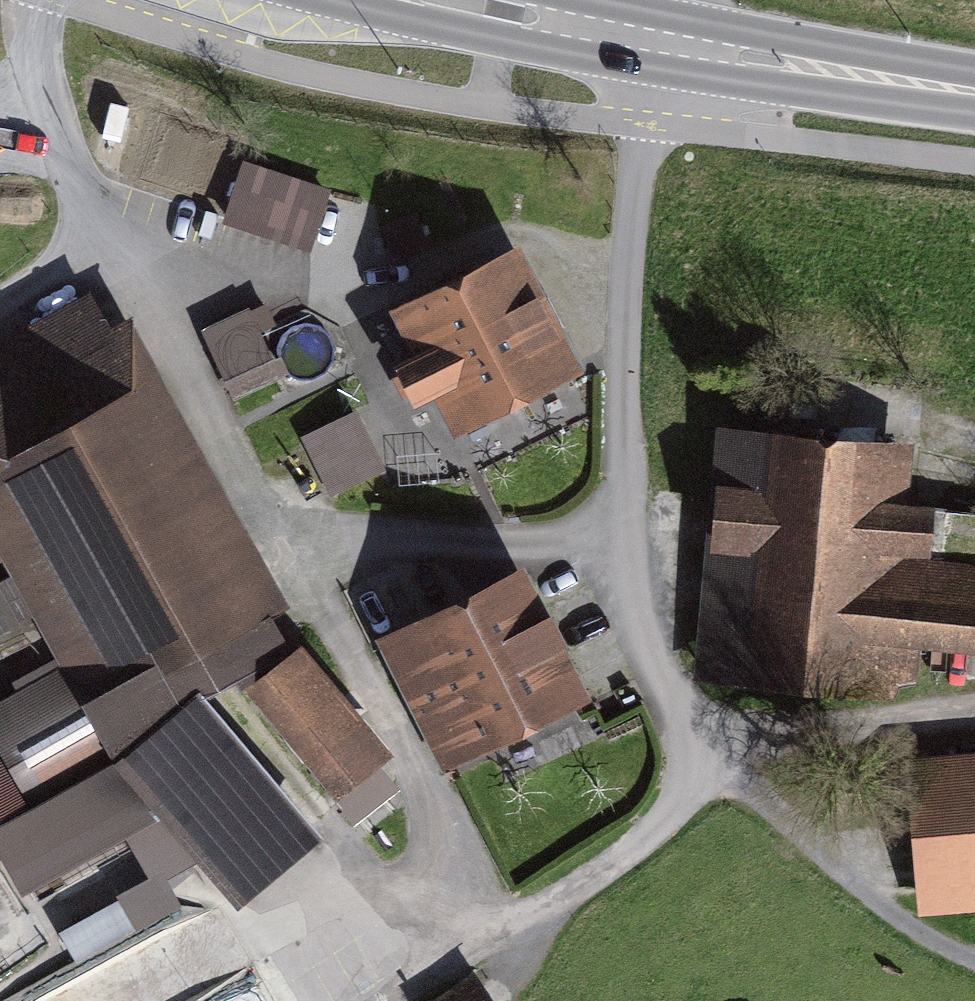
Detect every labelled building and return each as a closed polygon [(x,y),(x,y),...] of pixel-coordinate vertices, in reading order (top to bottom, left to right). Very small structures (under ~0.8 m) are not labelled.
[(245,145),(220,209),(309,244),(335,180),(245,145)] [(521,266),(398,327),(459,450),(582,390),(521,266)] [(206,316),(229,387),(281,370),(258,299),(206,316)] [(0,374),(0,556),(71,679),(0,722),(0,763),(34,823),(0,840),(44,910),(128,861),(174,905),(206,876),(247,924),(333,844),(218,705),(302,617),(148,336),(122,346),(103,308),(0,374)] [(360,399),(302,424),(329,486),(387,460),(360,399)] [(715,435),(695,688),(889,703),(892,660),(974,667),(974,517),(914,513),(919,451),(715,435)] [(531,575),(386,649),(455,783),(600,709),(531,575)] [(310,660),(250,712),(345,821),(405,769),(310,660)] [(904,767),(918,924),(974,919),(974,760),(904,767)] [(429,1000),(499,1000),(477,969),(429,1000)]
